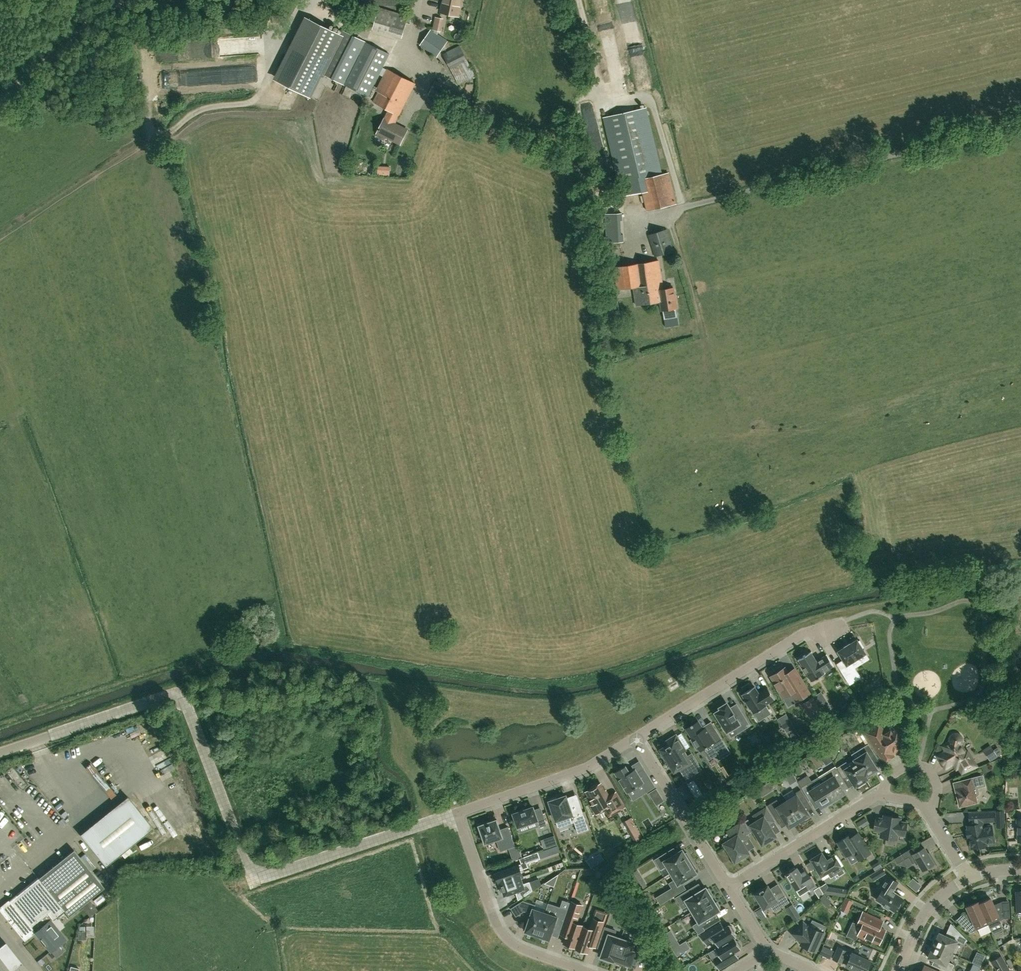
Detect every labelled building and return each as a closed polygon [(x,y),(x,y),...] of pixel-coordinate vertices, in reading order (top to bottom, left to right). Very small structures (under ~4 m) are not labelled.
[(441,12),(458,16),(462,0),(443,0),(441,12)] [(625,10),(633,9),(631,0),(623,0),(625,10)] [(408,17),(379,8),(373,27),(402,36),(408,17)] [(630,51),(641,49),(635,12),(622,14),(623,22),(625,22),(626,32),(627,32),(630,51)] [(438,16),(433,28),(441,31),(446,19),(438,16)] [(431,30),(421,45),(437,56),(447,41),(431,30)] [(368,96),(372,89),(383,68),(389,54),(343,31),(322,73),(368,96)] [(451,68),(467,60),(460,46),(443,54),(451,68)] [(383,68),(372,89),(378,92),(373,102),(389,110),(377,133),(386,138),(387,137),(400,144),(407,130),(395,123),(415,83),(387,69),(387,70),(383,68)] [(648,210),(676,204),(669,172),(662,174),(646,108),(604,117),(623,196),(643,191),(648,210)] [(648,235),(655,256),(674,251),(667,229),(648,235)] [(676,308),(677,308),(673,288),(663,290),(659,260),(614,267),(617,289),(633,287),(636,305),(660,301),(662,310),(663,310),(664,319),(677,317),(676,308)] [(607,313),(620,311),(618,298),(604,301),(607,313)] [(845,647),(838,651),(849,668),(843,672),(842,670),(841,671),(850,684),(861,678),(851,662),(866,653),(862,648),(864,647),(860,640),(858,641),(857,640),(850,644),(845,646),(845,647)] [(826,654),(826,655),(816,661),(811,652),(812,652),(811,651),(798,660),(799,660),(812,681),(811,681),(811,682),(825,673),(824,673),(823,672),(833,666),(833,667),(834,666),(826,654)] [(810,693),(800,678),(795,669),(788,673),(785,668),(771,676),(774,681),(773,681),(783,698),(792,692),(797,701),(810,693)] [(755,686),(742,694),(754,713),(758,719),(770,712),(766,706),(766,704),(775,699),(768,688),(761,692),(762,692),(759,694),(755,686)] [(821,711),(812,698),(802,704),(811,717),(821,711)] [(824,712),(831,708),(826,701),(820,705),(824,712)] [(721,709),(716,713),(722,722),(720,723),(724,730),(726,729),(727,731),(734,727),(738,733),(750,725),(742,712),(735,716),(734,713),(733,714),(727,703),(720,708),(721,709)] [(786,732),(794,727),(790,720),(782,725),(786,732)] [(718,754),(720,759),(731,753),(715,727),(708,731),(706,728),(703,729),(702,727),(698,721),(693,724),(693,723),(691,725),(691,726),(686,729),(692,738),(691,740),(697,750),(699,749),(700,750),(702,749),(709,760),(718,754)] [(890,729),(884,733),(879,725),(867,733),(885,762),(893,756),(890,752),(894,750),(895,752),(906,745),(901,738),(906,735),(899,724),(890,730),(890,729)] [(970,759),(964,749),(961,744),(962,743),(962,741),(962,740),(962,739),(962,737),(961,737),(960,735),(959,735),(958,734),(957,734),(956,734),(954,734),(953,734),(952,735),(951,736),(950,737),(949,738),(949,740),(949,741),(949,742),(943,746),(946,751),(938,756),(945,768),(954,762),(956,763),(962,772),(977,766),(971,758),(970,759)] [(668,745),(660,749),(662,752),(661,753),(665,760),(666,759),(674,771),(680,768),(682,772),(696,763),(700,770),(701,769),(692,754),(688,757),(684,751),(686,750),(676,735),(666,741),(668,745)] [(870,758),(876,755),(869,744),(863,748),(864,750),(861,752),(863,755),(855,760),(867,779),(868,779),(866,776),(871,774),(871,775),(877,772),(876,770),(877,769),(870,758)] [(54,757),(60,766),(66,762),(61,753),(54,757)] [(97,764),(104,758),(101,755),(94,761),(97,764)] [(867,779),(855,760),(848,764),(846,762),(836,768),(843,779),(849,775),(856,786),(857,786),(858,787),(863,784),(862,782),(867,779)] [(626,766),(615,773),(627,792),(642,783),(648,791),(655,787),(644,768),(637,773),(635,770),(630,773),(626,766)] [(843,779),(836,768),(835,766),(819,777),(834,802),(840,798),(839,797),(845,793),(838,782),(844,779),(843,779)] [(789,784),(796,780),(791,772),(784,776),(789,784)] [(943,775),(946,780),(952,777),(949,772),(943,775)] [(963,787),(955,789),(960,806),(977,802),(975,795),(977,795),(978,794),(978,792),(977,787),(985,785),(982,776),(962,781),(963,787)] [(834,802),(819,777),(802,787),(810,800),(815,797),(821,808),(827,804),(828,806),(834,802)] [(591,789),(586,791),(593,804),(591,806),(596,814),(605,809),(609,816),(624,807),(616,792),(608,796),(600,783),(598,784),(596,784),(592,786),(591,789)] [(683,785),(678,788),(685,798),(690,795),(683,785)] [(764,785),(756,789),(761,797),(768,792),(764,785)] [(661,796),(656,788),(649,793),(654,801),(661,796)] [(796,795),(787,801),(801,823),(806,820),(804,818),(809,815),(806,810),(803,804),(808,801),(801,789),(795,793),(796,795)] [(551,801),(549,801),(552,808),(550,808),(553,817),(554,816),(556,821),(565,818),(567,825),(575,822),(578,833),(589,829),(581,808),(572,812),(566,795),(557,798),(556,797),(550,799),(551,801)] [(127,796),(80,834),(106,866),(153,828),(127,796)] [(795,827),(801,823),(787,801),(780,805),(777,799),(768,805),(775,816),(780,813),(786,823),(789,828),(794,825),(795,827)] [(533,807),(513,814),(518,827),(537,820),(539,827),(547,825),(542,810),(535,812),(533,807)] [(751,825),(754,831),(763,844),(768,841),(769,843),(775,839),(774,837),(775,836),(774,833),(769,825),(775,821),(766,808),(754,815),(757,821),(751,825)] [(994,821),(994,813),(970,814),(971,825),(967,826),(968,830),(966,830),(968,838),(970,838),(971,848),(987,845),(986,843),(995,842),(992,825),(983,827),(982,821),(994,821)] [(900,818),(884,816),(883,819),(876,818),(874,831),(881,832),(880,836),(897,839),(898,834),(905,836),(907,823),(900,822),(900,818)] [(67,817),(60,822),(64,828),(71,824),(67,817)] [(623,822),(629,832),(635,843),(643,838),(637,827),(631,817),(623,822)] [(517,840),(513,841),(508,827),(508,829),(501,832),(497,819),(479,826),(485,843),(497,839),(501,851),(518,845),(517,840)] [(748,853),(747,851),(743,845),(744,844),(744,842),(750,838),(740,823),(727,831),(728,833),(724,835),(723,839),(726,843),(725,844),(727,848),(726,849),(729,855),(731,854),(736,861),(748,853)] [(850,834),(838,842),(846,856),(853,852),(859,860),(871,853),(858,833),(852,837),(850,834)] [(555,836),(544,839),(546,847),(557,844),(555,836)] [(914,853),(911,848),(901,854),(904,859),(908,857),(913,864),(918,861),(923,870),(929,867),(930,869),(937,865),(931,856),(930,857),(924,847),(922,848),(914,853)] [(69,916),(104,887),(74,849),(3,907),(25,934),(35,926),(38,930),(35,932),(51,951),(65,939),(50,921),(53,919),(52,919),(64,910),(69,916)] [(668,852),(667,852),(655,859),(661,870),(667,866),(671,873),(691,860),(687,852),(685,853),(682,849),(668,858),(665,853),(668,852)] [(834,854),(826,859),(822,852),(821,853),(820,851),(814,854),(815,856),(811,859),(821,876),(827,872),(831,878),(838,874),(839,876),(845,872),(834,854)] [(521,877),(523,876),(521,870),(528,867),(527,863),(540,859),(538,852),(520,858),(522,864),(495,873),(499,884),(521,877)] [(671,873),(675,879),(669,883),(672,888),(697,873),(695,869),(696,868),(691,860),(671,873)] [(882,867),(870,875),(874,881),(886,874),(882,867)] [(797,868),(786,874),(800,896),(807,891),(816,886),(810,876),(805,868),(799,872),(799,871),(797,868)] [(647,885),(637,869),(628,875),(638,891),(647,885)] [(558,874),(544,883),(554,886),(558,874)] [(883,889),(877,900),(884,904),(883,905),(889,909),(889,908),(894,911),(896,908),(897,908),(898,908),(899,907),(899,906),(900,906),(900,905),(900,904),(900,903),(900,902),(903,898),(895,893),(892,892),(898,883),(888,876),(881,888),(883,889)] [(518,900),(532,890),(529,882),(523,884),(521,877),(499,884),(502,891),(503,891),(505,895),(516,892),(518,900)] [(921,885),(913,878),(908,884),(916,891),(921,885)] [(832,886),(828,886),(826,883),(820,886),(824,893),(830,894),(832,886)] [(774,896),(770,889),(768,886),(755,894),(756,895),(754,896),(759,903),(760,902),(764,909),(770,905),(774,911),(789,902),(782,891),(774,896)] [(694,894),(690,889),(676,897),(682,908),(688,904),(692,911),(713,899),(711,895),(712,894),(709,888),(707,889),(706,887),(694,894)] [(674,896),(670,889),(656,897),(660,904),(674,896)] [(978,901),(990,928),(1001,923),(1000,920),(1003,918),(1010,918),(1009,902),(1003,903),(1003,910),(997,913),(990,898),(979,903),(978,901)] [(692,911),(697,919),(692,922),(699,933),(711,925),(707,918),(720,910),(719,908),(721,908),(717,902),(715,903),(713,899),(692,911)] [(535,905),(523,901),(511,908),(516,916),(525,910),(532,912),(525,931),(527,932),(526,934),(533,936),(533,934),(538,935),(549,903),(548,903),(545,913),(534,909),(535,905)] [(989,928),(990,928),(978,901),(967,907),(969,913),(966,914),(964,913),(957,920),(970,933),(988,925),(989,928)] [(561,934),(566,936),(564,943),(565,944),(565,945),(571,947),(572,946),(575,947),(583,925),(576,923),(582,905),(571,902),(561,934)] [(848,902),(844,914),(848,916),(853,903),(848,902)] [(549,903),(538,935),(542,937),(541,939),(547,941),(548,939),(550,940),(555,925),(561,928),(567,910),(567,909),(566,912),(559,910),(557,917),(546,913),(549,903)] [(794,921),(800,917),(794,907),(788,911),(794,921)] [(863,912),(857,924),(862,926),(858,936),(865,939),(866,937),(880,943),(886,930),(880,928),(883,921),(863,912)] [(583,925),(575,947),(575,948),(579,949),(579,951),(585,953),(586,952),(587,952),(590,945),(595,947),(606,914),(603,922),(593,918),(590,929),(583,926),(583,925)] [(721,922),(714,926),(700,935),(706,944),(711,941),(716,948),(736,936),(734,932),(734,930),(732,926),(730,926),(729,924),(724,928),(721,922)] [(803,922),(792,933),(802,943),(801,945),(807,947),(807,950),(812,952),(814,950),(816,951),(824,933),(809,926),(809,927),(803,922)] [(616,931),(605,927),(601,939),(606,941),(601,957),(602,957),(601,959),(608,962),(609,960),(614,961),(615,958),(621,939),(614,936),(616,931)] [(934,945),(952,953),(957,941),(964,944),(967,940),(958,931),(955,935),(953,939),(939,932),(938,934),(936,935),(934,941),(934,943),(934,945)] [(89,940),(86,932),(79,935),(81,942),(89,940)] [(716,948),(720,955),(713,959),(719,969),(739,957),(735,952),(741,948),(740,947),(741,945),(739,941),(737,941),(735,937),(736,936),(716,948)] [(634,943),(621,939),(615,958),(627,962),(626,963),(635,966),(639,953),(631,950),(634,943)] [(7,945),(0,950),(0,958),(10,970),(17,970),(24,966),(7,945)] [(952,953),(934,945),(933,947),(930,948),(928,953),(929,955),(928,957),(942,963),(939,968),(946,970),(951,970),(954,964),(948,962),(952,953)] [(858,955),(852,952),(851,953),(847,951),(848,951),(839,947),(833,959),(842,963),(843,961),(847,963),(846,965),(859,970),(867,970),(871,961),(867,959),(858,955)] [(646,949),(642,961),(648,963),(652,951),(646,949)] [(1001,956),(991,961),(997,970),(1010,970),(1001,956)]
